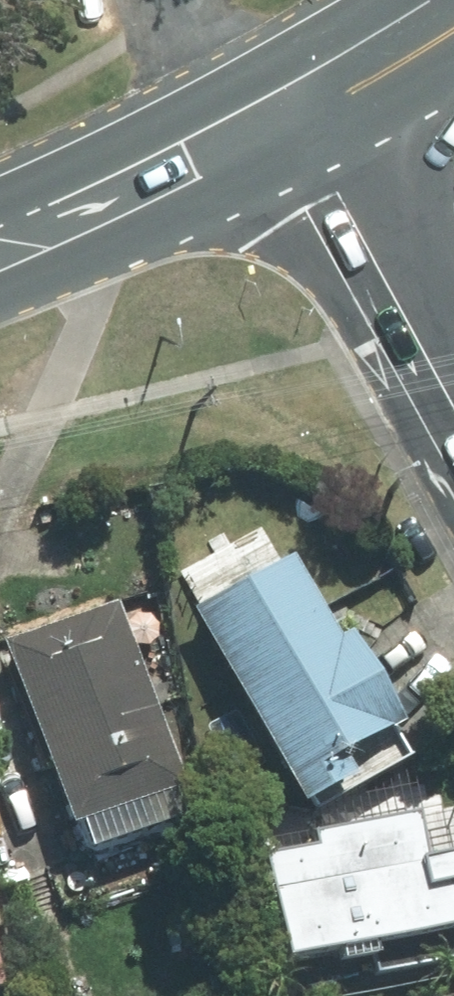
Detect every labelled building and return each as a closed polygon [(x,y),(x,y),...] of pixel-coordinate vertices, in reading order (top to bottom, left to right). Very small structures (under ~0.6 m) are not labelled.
[(409,747),(296,555),(187,618),(300,811),(409,747)] [(110,613),(0,647),(0,650),(63,852),(174,817),(110,613)] [(315,827),(318,847),(265,856),(284,961),(453,931),(453,914),(450,890),(453,890),(453,803),(315,827)]
